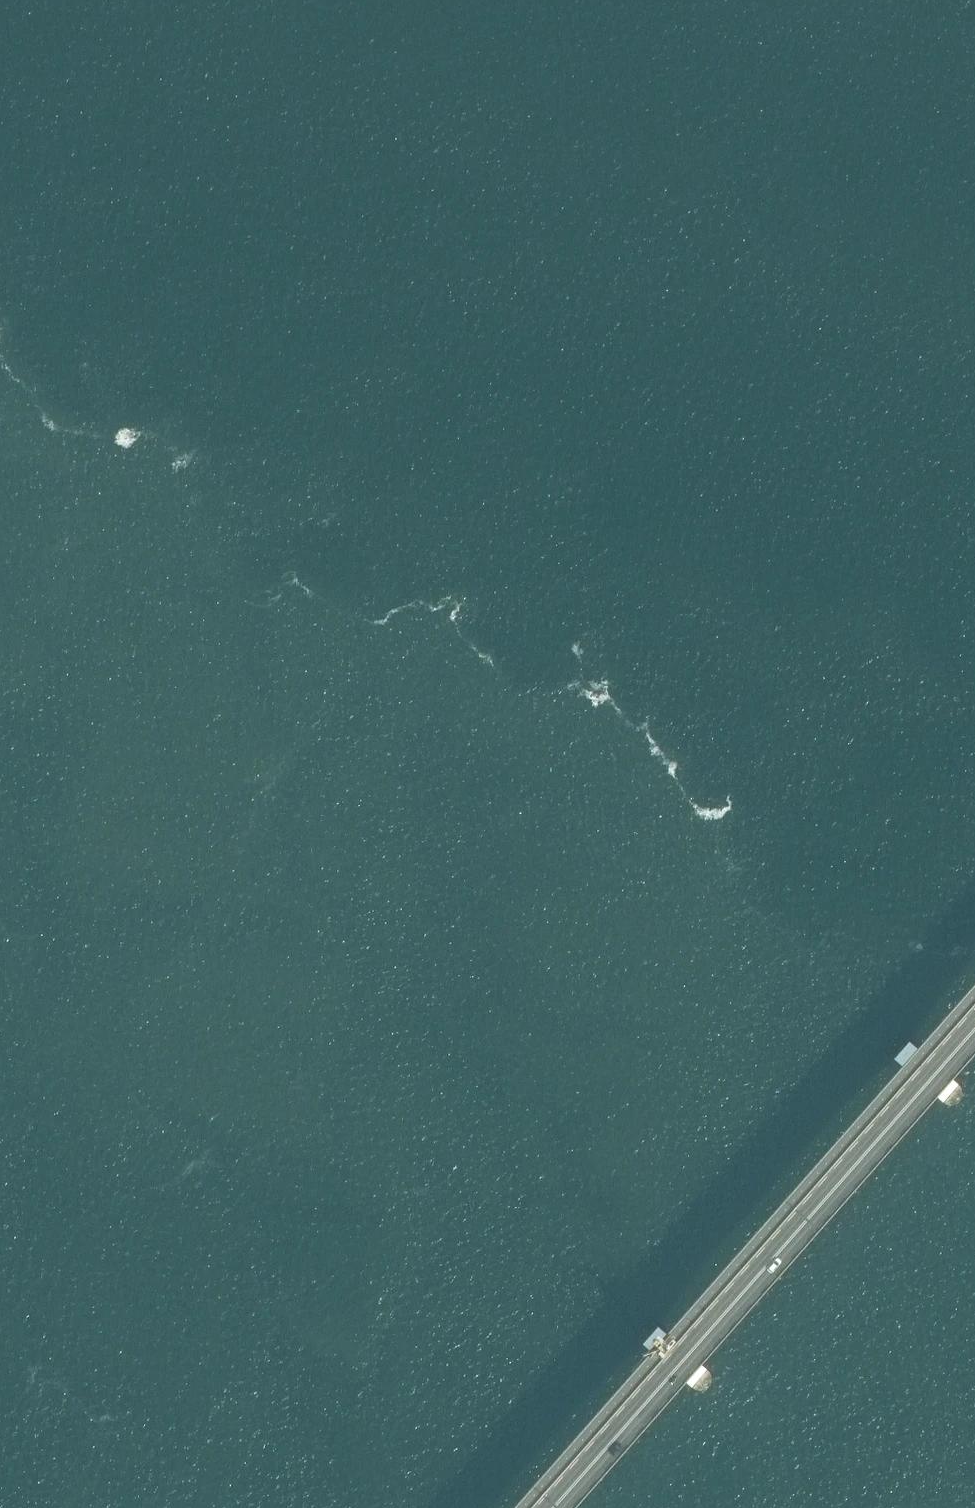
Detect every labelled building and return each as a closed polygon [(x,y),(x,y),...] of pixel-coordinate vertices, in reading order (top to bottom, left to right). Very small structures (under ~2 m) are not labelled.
[(960,1085),(906,1037),(902,1034),(897,1034),(893,1035),(889,1038),(886,1042),(886,1047),(887,1051),(890,1055),(944,1103),(948,1106),(953,1106),(957,1105),(961,1102),(963,1098),(964,1094),(963,1089),(960,1085)]
